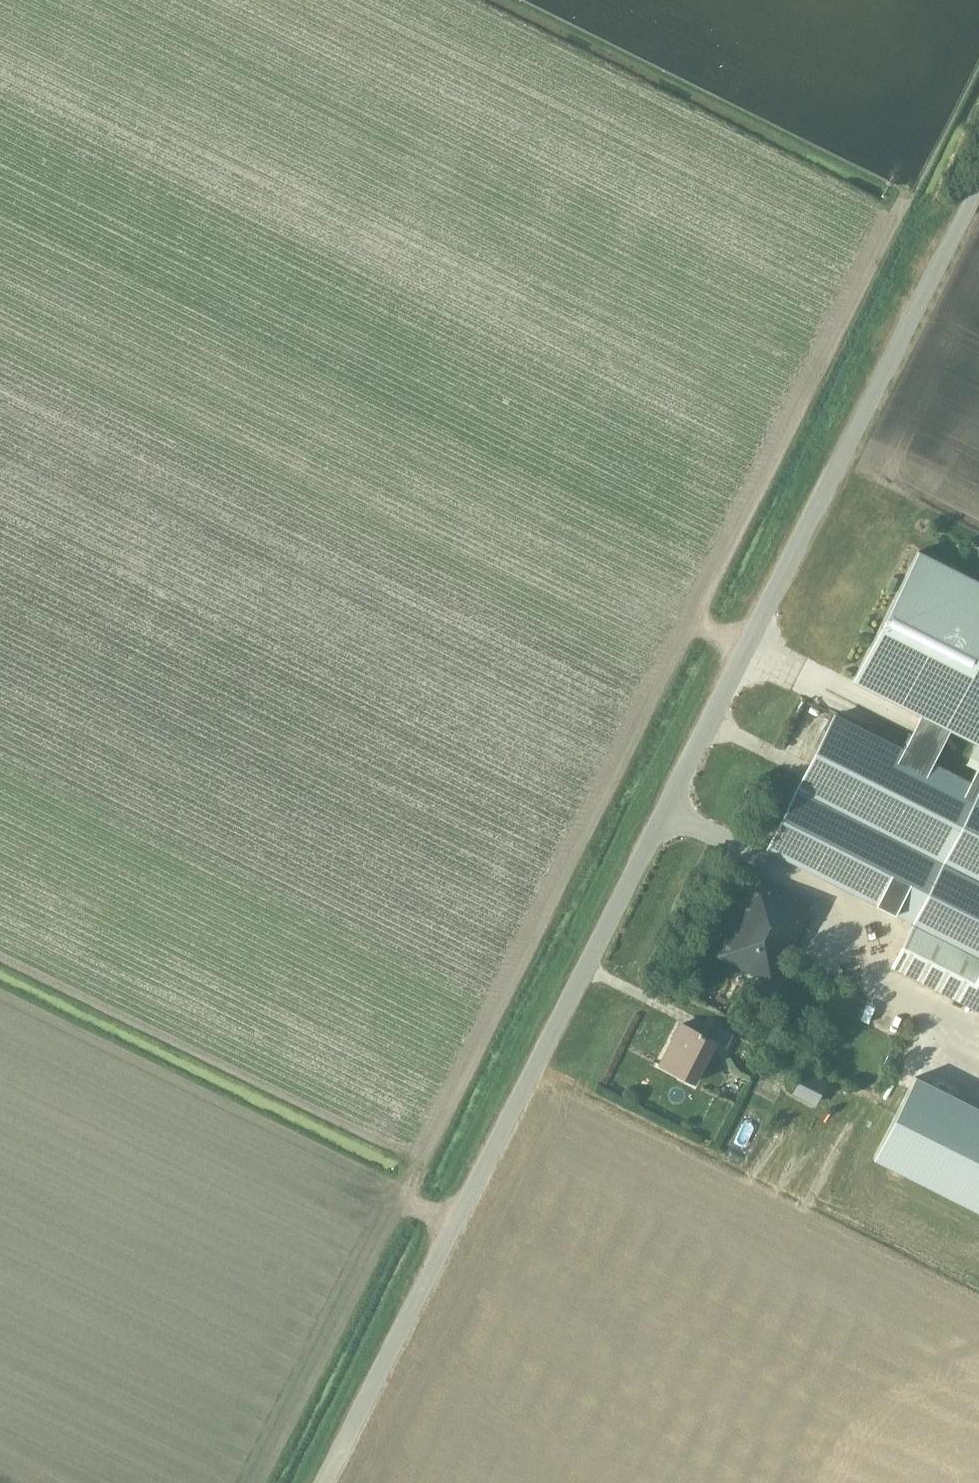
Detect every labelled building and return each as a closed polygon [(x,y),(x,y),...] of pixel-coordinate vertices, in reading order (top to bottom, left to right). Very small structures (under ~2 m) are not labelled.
[(904,747),(904,748),(903,749),(836,715),(768,850),(912,922),(890,966),(978,1011),(978,763),(969,782),(932,763),(950,730),(978,746),(978,581),(960,572),(918,551),(907,572),(852,681),(920,715),(911,733),(904,747)] [(759,877),(754,875),(715,956),(773,985),(812,908),(794,899),(796,896),(759,877)] [(717,1027),(693,1015),(684,1031),(679,1028),(670,1046),(669,1045),(661,1060),(663,1061),(654,1079),(689,1096),(701,1072),(723,1084),(736,1059),(714,1048),(714,1046),(709,1043),(717,1027)] [(877,1150),(978,1202),(978,1100),(919,1069),(877,1150)] [(800,1072),(790,1094),(811,1104),(822,1082),(800,1072)]
